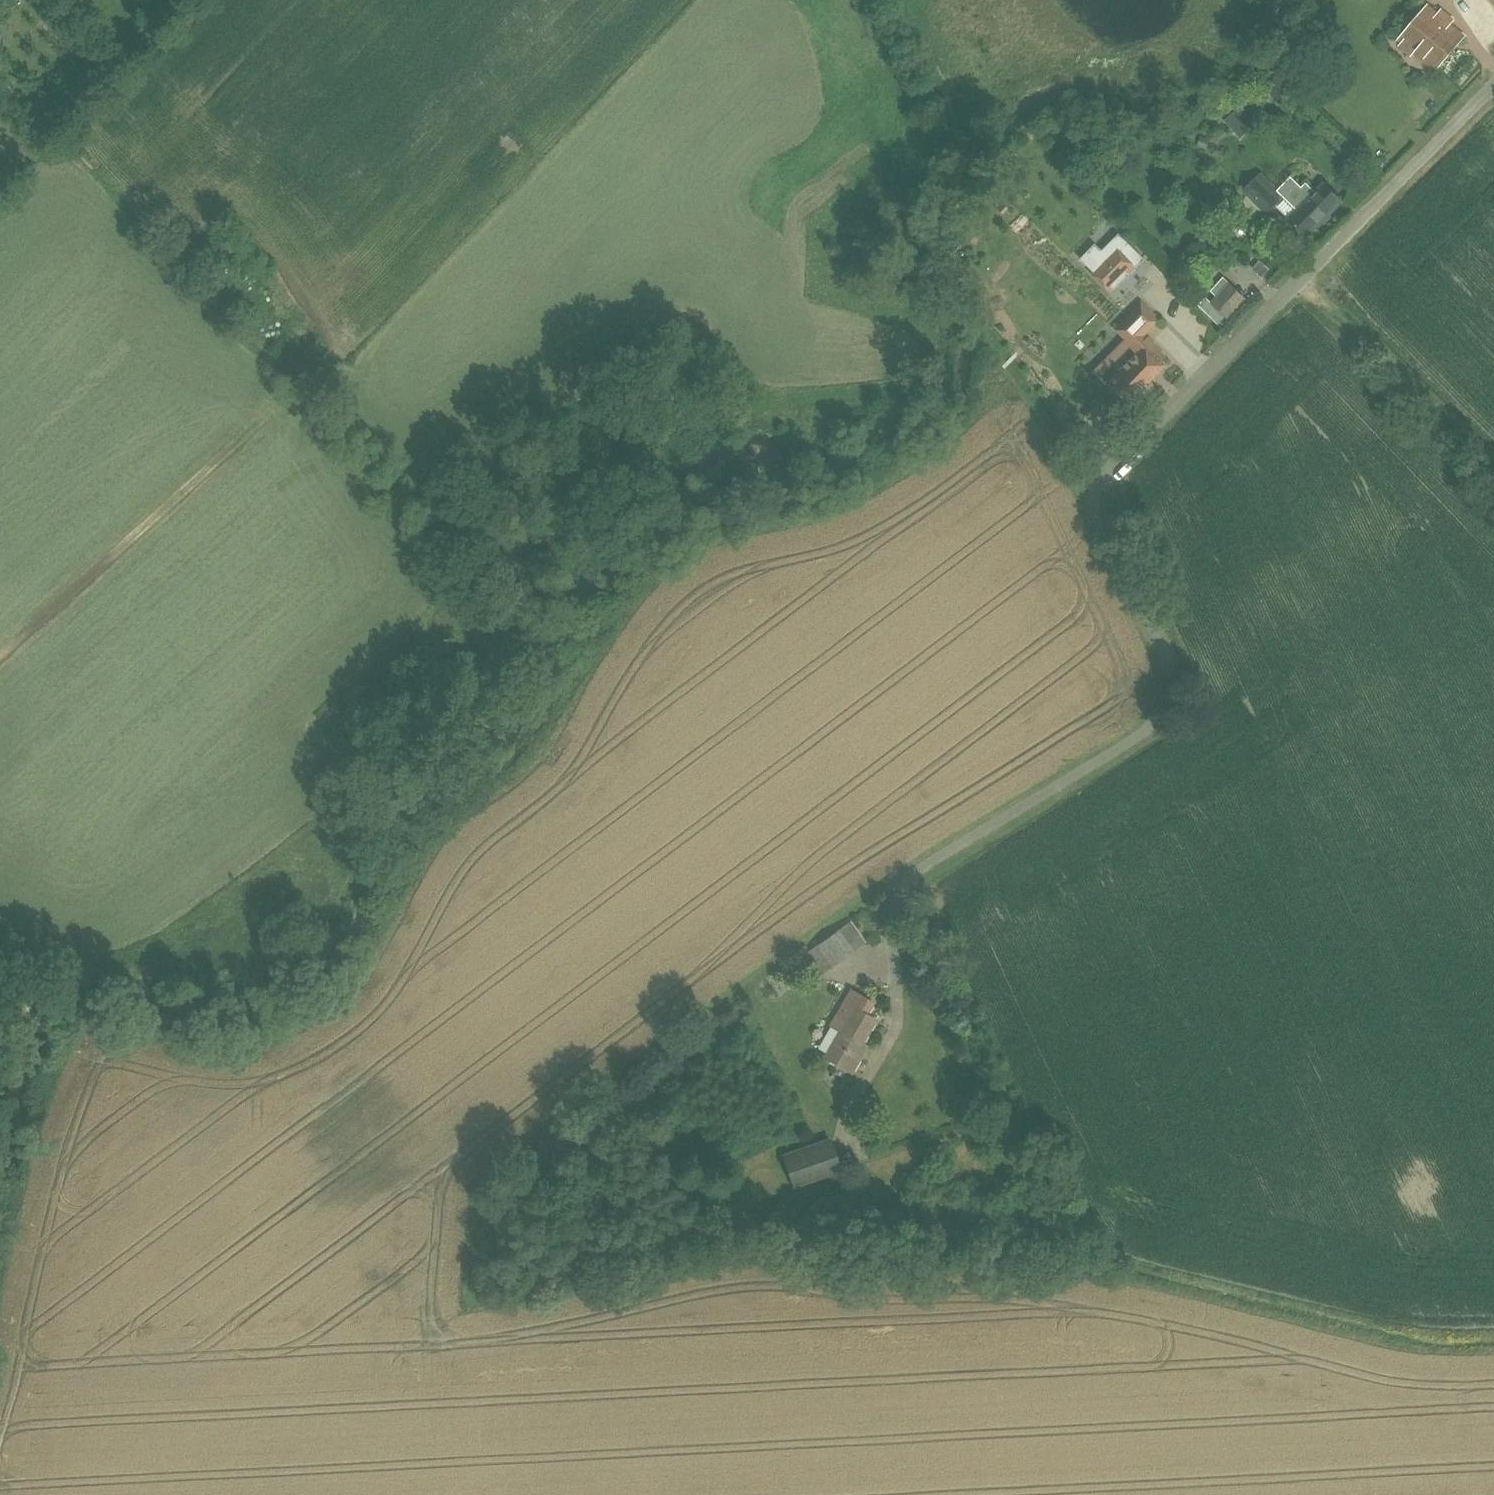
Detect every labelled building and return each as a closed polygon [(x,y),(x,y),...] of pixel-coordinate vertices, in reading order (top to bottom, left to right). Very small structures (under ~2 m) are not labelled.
[(1462,37),(1426,7),(1401,38),(1404,41),(1401,44),(1412,53),(1414,50),(1436,68),(1462,37)] [(1255,122),(1241,107),(1226,120),(1240,135),(1255,122)] [(1307,235),(1321,220),(1329,212),(1341,200),(1324,183),(1316,192),(1307,183),(1304,186),(1294,176),(1280,190),(1279,191),(1284,196),(1296,209),(1289,217),(1307,235)] [(1267,213),(1276,204),(1280,200),(1257,177),(1244,190),(1249,195),(1261,207),(1267,213)] [(1119,249),(1126,242),(1118,234),(1102,251),(1100,252),(1100,253),(1088,265),(1094,271),(1093,272),(1092,273),(1110,291),(1135,265),(1119,249)] [(1268,267),(1259,259),(1253,265),(1262,274),(1268,267)] [(1218,297),(1231,283),(1224,276),(1211,290),(1218,297)] [(1227,319),(1211,302),(1205,297),(1197,305),(1220,327),(1227,319)] [(1130,337),(1125,341),(1120,346),(1126,352),(1114,365),(1119,370),(1105,383),(1127,405),(1148,384),(1146,382),(1164,364),(1160,360),(1165,355),(1143,334),(1140,330),(1146,324),(1134,312),(1133,313),(1119,326),(1130,337)] [(805,953),(821,974),(867,941),(852,920),(805,953)] [(876,1019),(866,1014),(872,1002),(851,990),(835,1020),(845,1026),(827,1059),(853,1073),(862,1057),(857,1054),(876,1019)] [(783,1156),(794,1186),(840,1170),(830,1139),(783,1156)]
